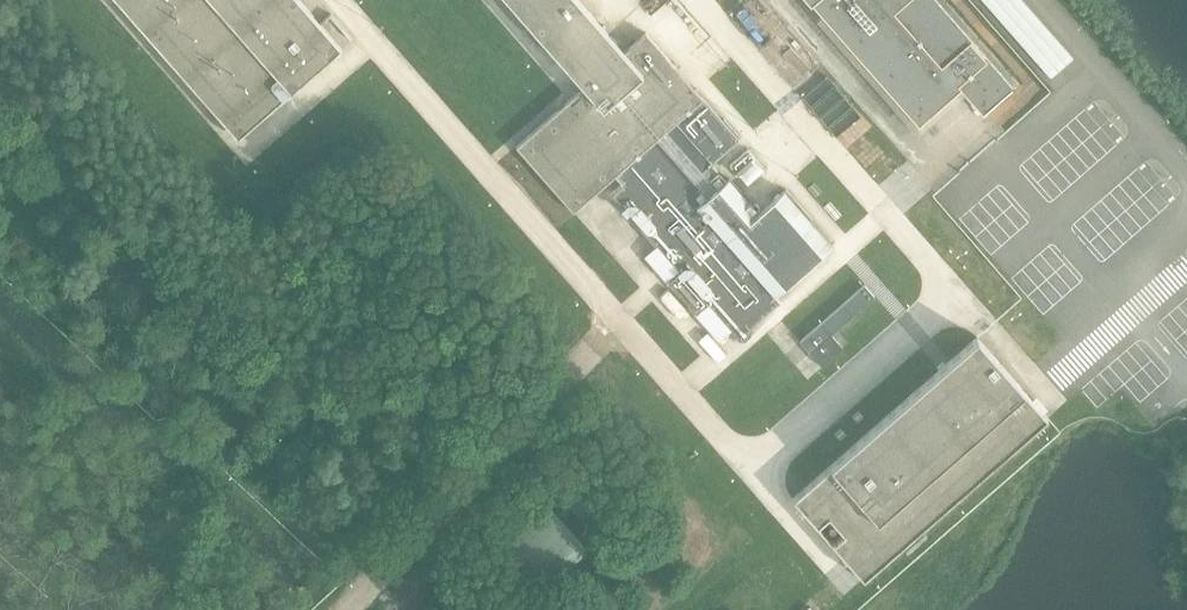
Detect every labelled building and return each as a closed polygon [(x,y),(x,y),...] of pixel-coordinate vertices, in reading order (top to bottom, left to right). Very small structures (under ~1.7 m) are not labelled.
[(249,129),(342,48),(300,0),(135,0),(249,129)] [(479,114),(522,77),(456,0),(380,0),(479,114)] [(667,113),(648,93),(676,67),(645,33),(624,51),(579,0),(506,0),(567,70),(576,62),(591,80),(515,146),(573,212),(606,184),(611,191),(608,193),(677,271),(666,280),(696,314),(707,305),(724,324),(737,339),(746,339),(750,335),(751,328),(780,302),(774,296),(832,245),(695,89),(667,113)] [(918,125),(960,88),(982,112),(1011,87),(934,0),(808,0),(918,125)] [(977,336),(792,498),(863,579),(1047,418),(977,336)] [(526,606),(589,549),(540,496),(477,553),(526,606)]
